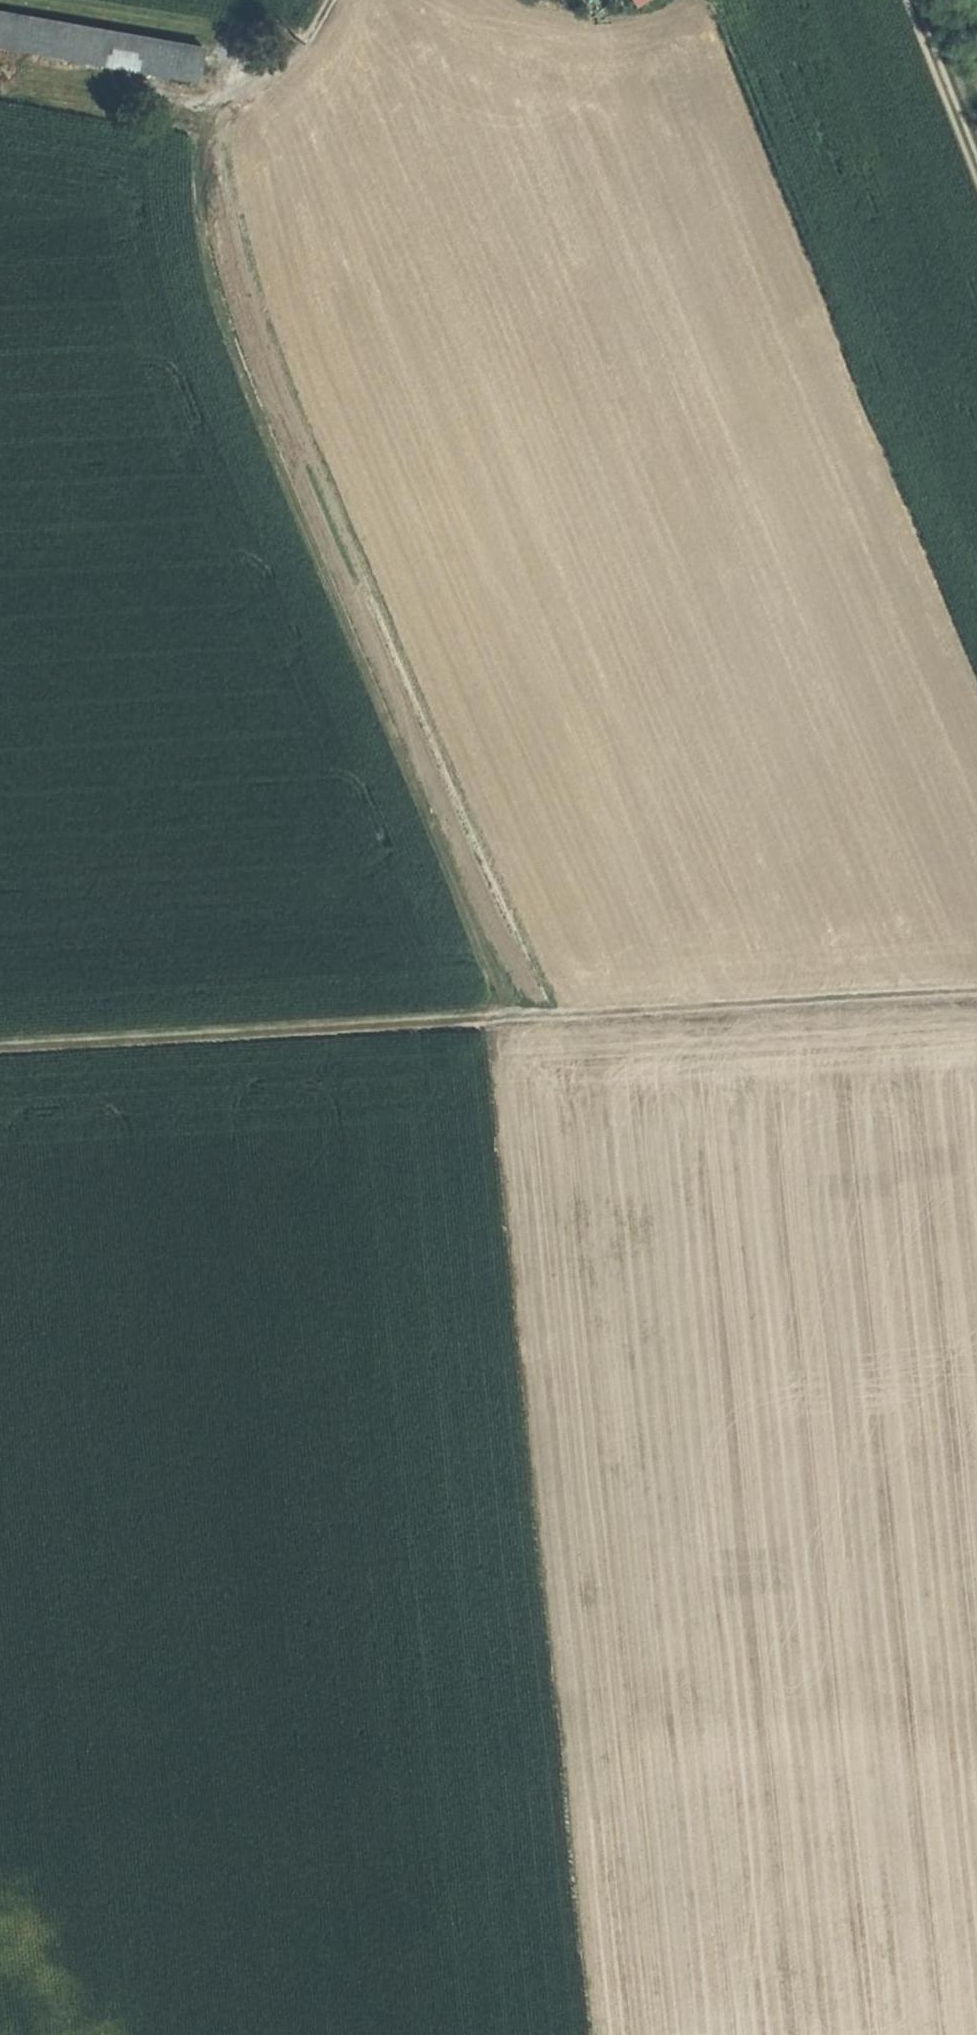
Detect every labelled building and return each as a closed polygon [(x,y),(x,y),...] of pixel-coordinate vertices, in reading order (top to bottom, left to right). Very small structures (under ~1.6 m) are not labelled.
[(0,11),(0,46),(197,80),(203,46),(0,11)]
